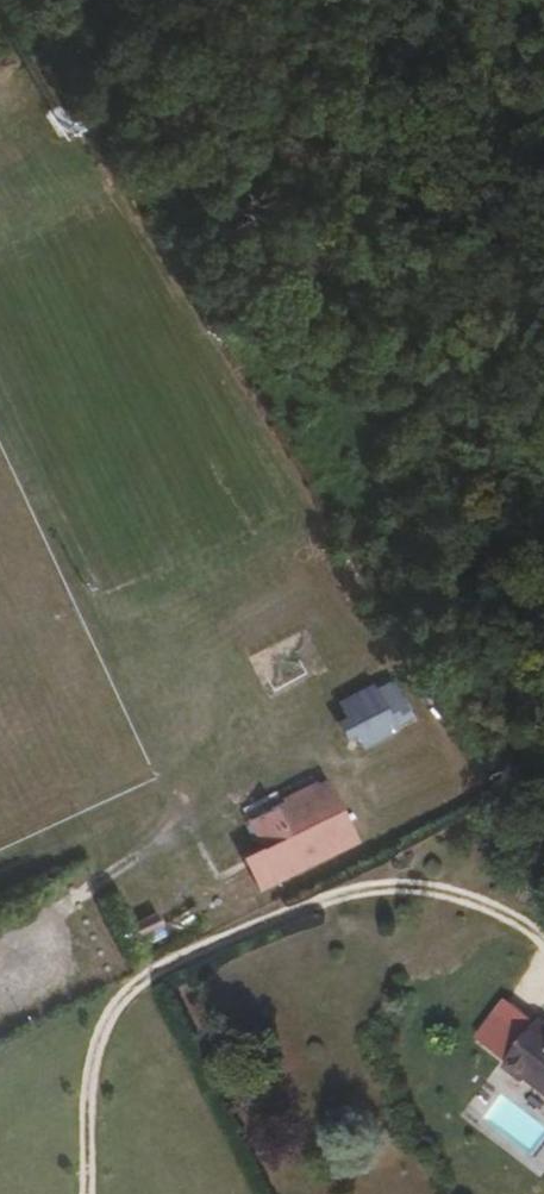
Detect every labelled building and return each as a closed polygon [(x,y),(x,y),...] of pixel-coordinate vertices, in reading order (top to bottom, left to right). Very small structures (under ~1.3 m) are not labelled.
[(389,726),(365,682),(336,698),(343,714),(335,719),(342,733),(352,727),(360,742),(389,726)] [(266,883),(354,840),(324,780),(244,818),(258,845),(263,842),(267,851),(262,853),(265,861),(257,864),(266,883)] [(265,861),(262,853),(267,851),(263,842),(258,845),(241,854),(257,887),(266,883),(257,864),(265,861)] [(133,937),(161,923),(153,910),(126,923),(133,937)] [(501,1020),(442,981),(412,1026),(430,1038),(433,1034),(474,1061),(501,1020)] [(533,1049),(543,1069),(543,1043),(533,1049)]
